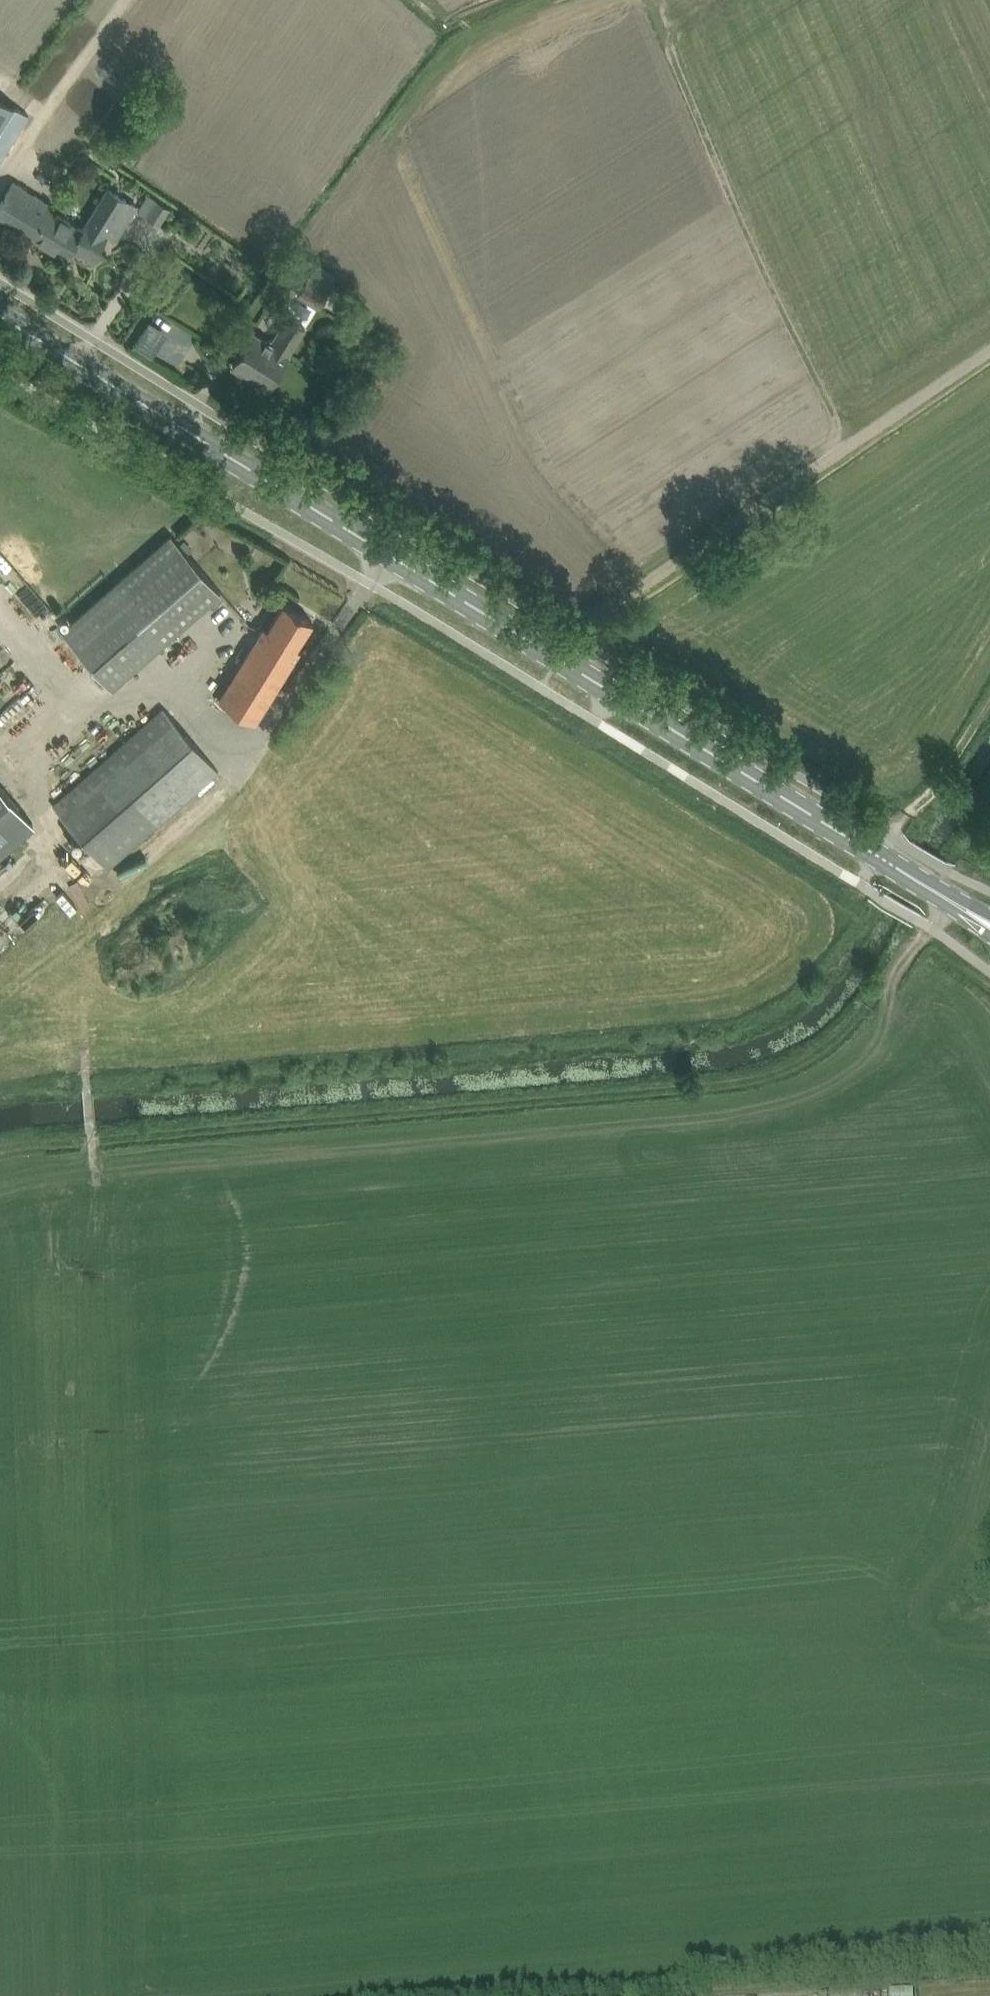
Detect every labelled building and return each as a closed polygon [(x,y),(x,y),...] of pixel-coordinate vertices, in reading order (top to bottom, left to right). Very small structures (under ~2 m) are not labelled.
[(3,157),(29,115),(0,96),(0,161),(3,157)] [(102,240),(107,234),(105,233),(127,199),(108,187),(83,228),(53,210),(55,206),(14,181),(0,203),(0,215),(66,256),(73,246),(92,258),(102,240)] [(170,206),(148,193),(137,210),(159,224),(170,206)] [(317,306),(337,276),(316,263),(297,294),(317,306)] [(268,386),(278,369),(305,327),(288,316),(271,343),(252,332),(232,364),(268,386)] [(157,548),(62,631),(111,686),(220,590),(172,535),(157,548)] [(255,720),(289,665),(300,648),(296,646),(312,620),(284,602),(268,628),(264,626),(254,643),(219,697),(255,720)] [(218,771),(161,706),(52,802),(109,867),(218,771)] [(19,837),(4,819),(19,806),(0,784),(0,854),(19,837)]
